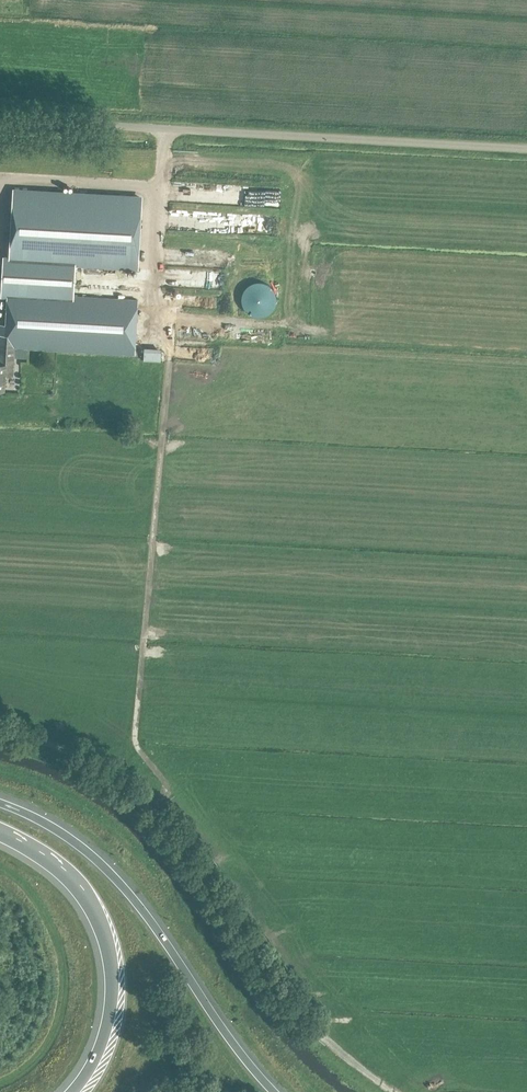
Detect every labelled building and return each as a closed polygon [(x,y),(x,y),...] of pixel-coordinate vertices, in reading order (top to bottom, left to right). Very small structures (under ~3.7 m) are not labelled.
[(4,390),(5,375),(13,375),(14,347),(134,354),(137,299),(73,295),(75,263),(137,266),(141,198),(13,190),(9,256),(3,256),(1,296),(7,297),(5,324),(0,324),(0,389),(4,390)] [(244,292),(243,294),(242,297),(242,299),(242,302),(243,304),(244,306),(245,308),(246,310),(248,312),(249,313),(251,314),(253,315),(255,316),(257,316),(259,316),(261,316),(264,316),(266,315),(268,314),(270,313),(272,311),(274,309),(275,307),(276,305),(276,303),(277,301),(277,299),(277,297),(276,295),(276,293),(275,291),(274,289),(272,287),(270,286),(268,284),(266,283),(264,282),(261,282),(259,282),(257,282),(255,283),(253,283),(251,284),(249,285),(248,287),(246,288),(245,290),(244,292)]
